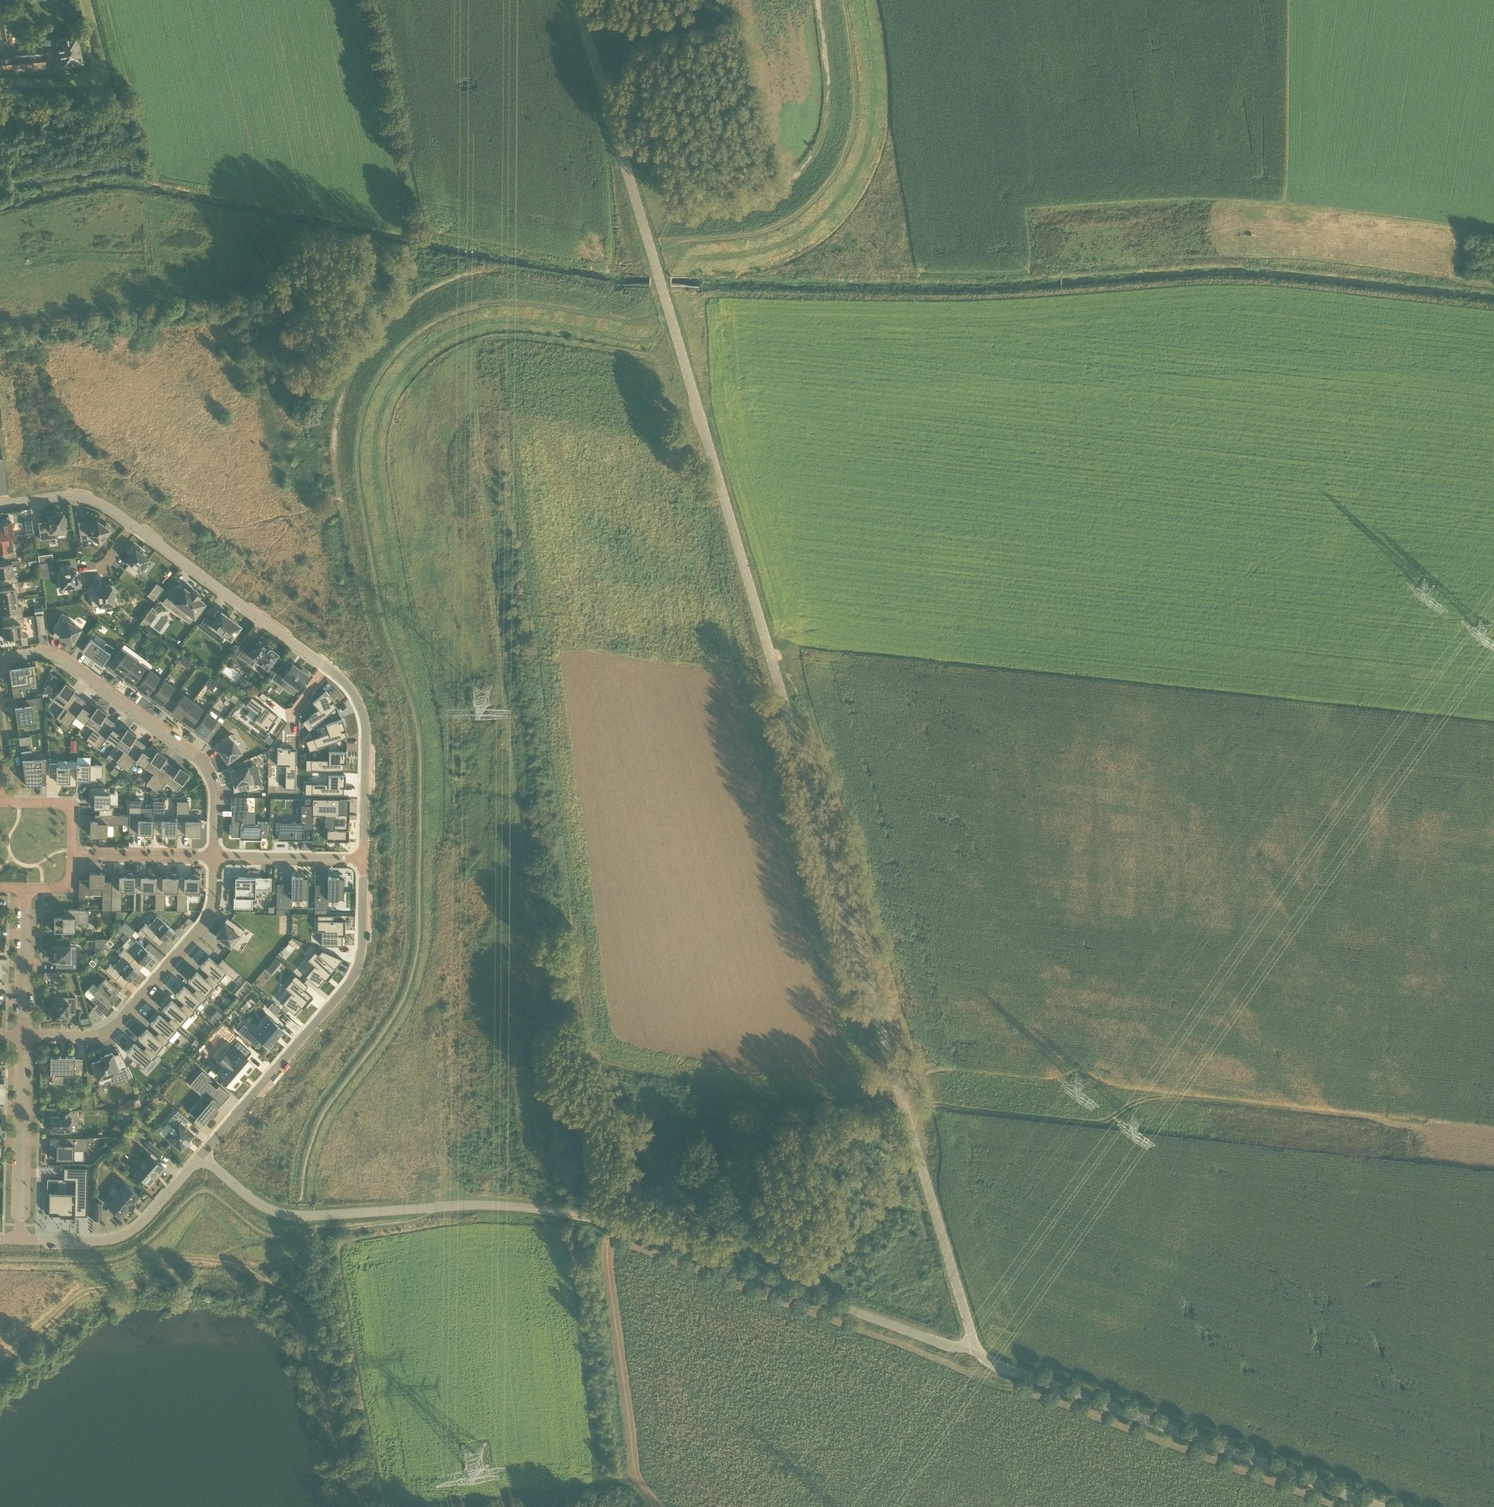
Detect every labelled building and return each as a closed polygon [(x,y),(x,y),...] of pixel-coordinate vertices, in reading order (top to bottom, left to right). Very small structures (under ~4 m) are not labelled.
[(82,59),(78,43),(77,36),(57,40),(62,63),(63,67),(66,67),(65,65),(69,64),(70,67),(74,66),(73,63),(80,62),(80,64),(85,63),(84,58),(82,59)] [(49,65),(48,55),(0,59),(0,69),(49,65)] [(63,514),(62,514),(62,512),(55,513),(56,515),(48,516),(50,527),(47,527),(46,522),(39,523),(41,540),(57,537),(56,532),(66,530),(65,526),(67,526),(66,518),(64,518),(63,514)] [(12,522),(10,523),(9,516),(2,521),(2,524),(0,524),(0,538),(14,536),(12,522)] [(25,521),(27,534),(34,533),(32,520),(25,521)] [(105,526),(99,521),(98,521),(95,524),(94,522),(87,523),(86,521),(79,522),(82,541),(94,539),(100,543),(106,534),(108,536),(113,529),(107,524),(105,526)] [(14,536),(0,538),(0,552),(3,552),(4,559),(17,557),(15,543),(13,543),(12,537),(14,536)] [(141,571),(150,559),(147,557),(148,555),(141,550),(140,552),(136,549),(136,550),(134,549),(130,554),(132,556),(131,557),(132,559),(129,563),(131,564),(127,570),(137,577),(141,571)] [(36,556),(28,557),(29,566),(37,564),(36,556)] [(18,581),(17,571),(13,571),(12,564),(6,565),(6,563),(0,564),(0,584),(18,581)] [(72,571),(71,564),(58,566),(59,572),(58,572),(61,587),(71,586),(72,588),(80,587),(79,578),(77,579),(77,576),(75,576),(74,570),(72,571)] [(17,600),(16,593),(20,592),(18,581),(0,584),(0,602),(17,600)] [(183,589),(178,585),(176,584),(162,603),(180,616),(181,615),(180,615),(184,610),(194,618),(205,603),(199,598),(200,596),(193,591),(191,593),(184,588),(183,589)] [(106,588),(102,588),(103,589),(97,590),(97,592),(90,592),(91,604),(98,604),(98,605),(113,604),(113,593),(115,593),(114,585),(106,585),(106,588)] [(154,601),(157,597),(150,592),(148,596),(154,601)] [(24,617),(22,606),(18,607),(17,600),(0,602),(0,610),(1,610),(2,620),(24,617)] [(222,613),(221,612),(221,613),(213,624),(205,618),(200,625),(215,637),(219,631),(230,638),(231,639),(235,633),(237,634),(241,629),(239,627),(240,627),(240,626),(239,626),(233,621),(229,617),(228,618),(222,613)] [(44,614),(36,615),(38,635),(46,634),(44,614)] [(5,638),(10,637),(10,639),(17,638),(16,637),(22,636),(21,628),(25,628),(24,617),(2,620),(4,631),(2,631),(3,637),(2,637),(5,637),(5,638)] [(56,634),(74,644),(82,629),(76,625),(77,624),(65,617),(56,634)] [(149,621),(144,618),(140,623),(145,627),(149,621)] [(256,660),(267,668),(270,664),(272,666),(277,659),(275,658),(278,654),(272,649),(272,648),(272,646),(268,643),(266,644),(266,645),(259,640),(256,644),(250,640),(249,642),(244,639),(245,638),(244,638),(234,651),(246,660),(252,665),(256,660)] [(96,661),(102,665),(114,648),(106,642),(102,647),(91,639),(82,651),(83,652),(84,651),(96,660),(96,661)] [(118,672),(124,676),(136,660),(121,649),(108,667),(113,671),(112,673),(116,675),(118,672)] [(137,689),(138,687),(145,678),(144,677),(140,674),(145,667),(136,660),(124,676),(129,680),(127,683),(127,684),(130,686),(132,685),(137,689)] [(280,667),(272,678),(283,687),(288,680),(298,688),(303,681),(304,683),(310,674),(302,669),(301,670),(292,664),(286,672),(280,667)] [(25,684),(30,683),(29,674),(34,674),(32,666),(9,669),(10,673),(13,698),(27,696),(25,684)] [(151,699),(152,697),(159,688),(154,684),(159,677),(150,670),(144,677),(145,678),(138,687),(144,691),(142,694),(141,694),(145,697),(146,695),(151,699)] [(59,679),(53,674),(43,693),(48,693),(52,692),(59,679)] [(173,699),(168,695),(174,688),(164,681),(159,688),(152,697),(158,701),(156,704),(155,705),(159,707),(160,706),(165,709),(173,699)] [(75,690),(74,690),(65,683),(58,692),(57,692),(53,697),(54,698),(53,699),(64,708),(57,718),(63,722),(80,699),(73,693),(75,690)] [(259,696),(265,700),(268,696),(262,692),(259,696)] [(301,721),(308,729),(337,707),(326,692),(312,702),(317,708),(301,721)] [(234,694),(230,699),(235,703),(239,698),(234,694)] [(175,714),(181,718),(193,702),(184,695),(178,702),(173,699),(165,709),(170,713),(169,715),(173,718),(173,717),(175,714)] [(251,696),(246,705),(259,714),(253,721),(268,731),(279,716),(251,696)] [(15,710),(18,728),(19,728),(18,725),(34,723),(32,709),(35,709),(33,698),(16,700),(16,701),(17,701),(18,710),(15,710)] [(88,704),(80,699),(63,722),(60,726),(66,731),(76,717),(86,724),(99,708),(90,701),(88,704)] [(194,731),(195,729),(202,720),(197,716),(202,709),(193,702),(181,718),(187,723),(185,725),(184,725),(184,726),(188,728),(189,727),(194,731)] [(105,717),(107,714),(99,708),(86,724),(94,730),(87,740),(93,744),(110,721),(105,717)] [(209,741),(222,723),(207,712),(202,720),(195,729),(201,733),(199,736),(198,736),(202,739),(203,737),(209,741)] [(306,741),(310,750),(348,736),(341,718),(324,725),(327,733),(306,741)] [(120,723),(118,727),(110,721),(93,744),(99,749),(106,739),(116,746),(129,730),(120,723)] [(135,739),(137,736),(129,730),(116,746),(124,752),(116,762),(123,766),(140,743),(135,739)] [(229,730),(213,743),(227,759),(240,748),(236,743),(237,741),(229,730)] [(256,756),(268,751),(263,740),(252,746),(256,756)] [(150,746),(148,749),(140,743),(123,766),(129,771),(136,761),(146,768),(159,752),(150,746)] [(285,786),(295,786),(296,748),(277,748),(277,766),(285,766),(285,786)] [(309,759),(309,769),(347,770),(347,751),(329,750),(329,759),(309,759)] [(47,759),(33,759),(32,751),(21,752),(26,785),(41,785),(41,774),(47,774),(47,763),(47,759)] [(165,761),(167,758),(159,752),(146,768),(154,774),(146,784),(153,788),(170,765),(165,761)] [(61,786),(74,786),(74,780),(74,768),(68,768),(68,766),(55,766),(55,763),(47,763),(47,774),(47,776),(54,776),(54,782),(61,782),(61,786)] [(74,768),(74,780),(94,780),(94,777),(100,777),(100,764),(74,764),(74,768)] [(248,764),(232,768),(237,789),(255,785),(252,771),(250,771),(248,764)] [(180,767),(177,770),(170,765),(153,788),(158,792),(159,793),(166,783),(177,791),(179,789),(180,790),(184,785),(183,784),(190,774),(180,767)] [(111,772),(116,776),(119,771),(114,767),(111,772)] [(308,793),(346,794),(347,775),(329,775),(329,783),(309,783),(308,793)] [(99,808),(99,815),(112,815),(113,807),(110,807),(110,794),(108,794),(108,787),(91,787),(90,800),(94,800),(94,808),(99,808)] [(339,799),(313,798),(313,815),(335,816),(334,829),(327,829),(327,841),(349,841),(349,829),(346,829),(346,814),(338,814),(339,799)] [(129,800),(129,815),(129,824),(129,834),(142,834),(144,834),(144,838),(153,838),(153,834),(153,817),(141,817),(141,800),(129,800)] [(177,817),(165,817),(165,801),(153,800),(153,817),(153,834),(165,834),(168,834),(168,838),(177,838),(177,834),(177,817)] [(177,834),(189,834),(192,834),(192,838),(201,838),(201,818),(188,818),(189,801),(177,801),(177,817),(177,834)] [(302,827),(312,828),(313,804),(301,804),(301,820),(276,819),(276,835),(301,836),(302,827)] [(261,837),(267,837),(267,822),(257,822),(257,825),(246,825),(246,810),(232,810),(232,827),(231,827),(231,837),(245,837),(245,840),(261,840),(261,837)] [(129,824),(129,815),(112,815),(99,815),(95,815),(95,821),(90,821),(90,836),(107,837),(108,824),(129,824)] [(105,882),(105,873),(89,872),(89,880),(79,880),(79,887),(79,888),(79,894),(84,894),(103,895),(102,910),(112,910),(112,882),(105,882)] [(134,877),(135,877),(135,873),(126,873),(126,877),(123,877),(123,876),(112,876),(112,882),(112,910),(122,910),(122,893),(134,893),(134,877)] [(145,877),(135,877),(134,877),(134,893),(133,910),(143,911),(144,894),(156,894),(156,877),(157,877),(157,873),(148,873),(148,877),(145,877)] [(165,894),(177,894),(178,894),(178,878),(178,874),(169,874),(169,878),(167,878),(167,877),(157,877),(156,877),(156,894),(155,911),(165,911),(165,894)] [(178,894),(177,894),(177,911),(187,911),(187,895),(200,895),(200,874),(191,874),(191,878),(188,878),(178,878),(178,894)] [(344,879),(339,879),(339,877),(332,877),(328,877),(328,884),(315,884),(315,909),(328,909),(329,899),(344,900),(344,879)] [(270,878),(237,878),(237,886),(233,886),(233,909),(252,909),(252,898),(247,898),(247,891),(270,891),(270,878)] [(291,883),(276,883),(276,907),(291,908),(292,898),(307,898),(307,878),(291,878),(291,883)] [(88,924),(89,910),(69,909),(69,916),(62,916),(62,918),(54,917),(54,931),(74,931),(74,929),(75,929),(75,923),(88,923),(88,924)] [(328,920),(321,920),(321,930),(325,930),(324,944),(344,945),(345,920),(334,920),(334,915),(328,915),(328,920)] [(175,931),(157,916),(149,926),(146,923),(137,932),(144,937),(147,934),(152,938),(156,933),(166,941),(175,931)] [(135,931),(125,921),(119,928),(130,937),(135,931)] [(247,931),(231,921),(219,938),(233,947),(237,942),(239,943),(247,931)] [(119,954),(122,956),(130,963),(135,957),(145,965),(154,955),(136,940),(127,950),(124,947),(119,954)] [(56,967),(76,968),(76,952),(70,952),(71,946),(54,945),(54,946),(51,946),(51,953),(54,953),(53,961),(56,961),(56,967)] [(195,962),(205,969),(214,976),(221,966),(223,967),(227,961),(216,954),(212,959),(202,952),(195,962)] [(306,976),(321,988),(337,969),(328,962),(331,958),(327,954),(323,958),(318,954),(311,962),(315,965),(306,976)] [(130,982),(140,971),(130,963),(122,956),(113,967),(110,964),(105,970),(116,980),(121,974),(130,982)] [(191,968),(184,978),(194,985),(202,991),(210,981),(212,983),(216,977),(214,976),(205,969),(201,975),(191,968)] [(106,986),(109,981),(106,978),(101,983),(93,993),(96,995),(92,1000),(96,1004),(93,1008),(101,1014),(108,1006),(109,1007),(117,996),(106,986)] [(242,986),(246,990),(252,984),(247,980),(242,986)] [(292,993),(282,1004),(297,1016),(313,997),(305,990),(308,986),(304,983),(301,986),(300,987),(295,982),(288,991),(292,993)] [(173,993),(182,1000),(191,1007),(198,997),(201,998),(205,993),(202,991),(194,985),(190,990),(180,983),(173,993)] [(76,1014),(76,997),(55,997),(55,1002),(53,1002),(53,1010),(51,1010),(51,1016),(53,1017),(52,1019),(54,1019),(54,1020),(60,1021),(60,1019),(68,1019),(69,1014),(76,1014)] [(161,1008),(171,1015),(179,1022),(187,1012),(189,1014),(193,1009),(191,1007),(182,1000),(178,1006),(169,999),(161,1008)] [(275,1013),(280,1008),(272,1001),(267,1007),(275,1013)] [(149,1023),(159,1030),(167,1037),(174,1027),(177,1029),(181,1024),(179,1022),(171,1015),(166,1021),(157,1013),(149,1023)] [(263,1040),(269,1045),(284,1029),(269,1016),(255,1033),(253,1031),(247,1037),(258,1046),(263,1040)] [(137,1038),(147,1045),(155,1052),(163,1042),(165,1044),(169,1039),(167,1037),(159,1030),(154,1036),(145,1028),(137,1038)] [(200,1043),(195,1039),(191,1044),(196,1048),(200,1043)] [(218,1073),(233,1086),(252,1064),(244,1057),(249,1051),(236,1039),(228,1048),(234,1053),(218,1073)] [(152,1059),(156,1053),(155,1052),(147,1045),(142,1051),(133,1043),(125,1052),(134,1059),(138,1063),(142,1066),(150,1057),(152,1059)] [(122,1081),(133,1077),(127,1065),(118,1068),(113,1052),(105,1055),(106,1058),(92,1063),(98,1079),(111,1074),(115,1083),(122,1081)] [(75,1056),(66,1056),(66,1058),(51,1058),(51,1066),(53,1066),(52,1084),(63,1084),(63,1074),(66,1074),(66,1072),(82,1073),(82,1059),(75,1058),(75,1056)] [(193,1116),(202,1124),(220,1104),(211,1096),(216,1089),(207,1082),(210,1079),(202,1072),(189,1086),(206,1101),(193,1116)] [(89,1098),(81,1099),(82,1108),(90,1107),(89,1098)] [(133,1107),(141,1105),(139,1098),(131,1101),(133,1107)] [(51,1116),(50,1131),(71,1131),(71,1123),(78,1124),(78,1110),(59,1109),(59,1116),(51,1116)] [(189,1140),(194,1134),(184,1126),(189,1120),(178,1110),(167,1122),(173,1127),(165,1136),(181,1149),(186,1144),(187,1145),(190,1141),(189,1140)] [(113,1128),(120,1134),(125,1127),(118,1121),(113,1128)] [(74,1159),(74,1150),(88,1150),(88,1138),(60,1137),(60,1144),(57,1144),(57,1148),(50,1147),(50,1158),(56,1158),(56,1159),(74,1159)] [(129,1167),(141,1177),(148,1184),(157,1174),(159,1175),(164,1168),(155,1160),(157,1158),(163,1152),(150,1140),(144,1147),(151,1152),(140,1165),(135,1160),(129,1167)] [(87,1215),(88,1165),(62,1165),(62,1179),(73,1180),(73,1194),(47,1193),(47,1214),(87,1215)] [(122,1218),(134,1203),(140,1197),(126,1184),(107,1205),(122,1218)] [(103,1204),(94,1203),(93,1219),(103,1219),(103,1204)]
